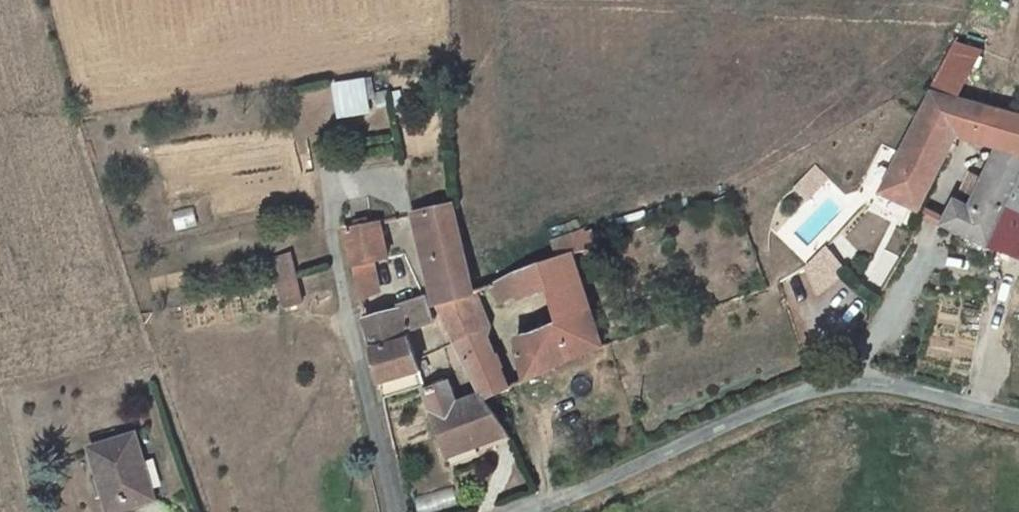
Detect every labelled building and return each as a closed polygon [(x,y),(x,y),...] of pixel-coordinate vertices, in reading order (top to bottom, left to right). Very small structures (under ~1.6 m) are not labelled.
[(985,55),(951,41),(934,81),(969,95),(985,55)] [(372,114),(370,78),(335,80),(337,116),(372,114)] [(924,105),(906,148),(889,191),(887,194),(881,208),(904,218),(909,205),(923,210),(956,130),(997,147),(972,207),(953,200),(944,221),(995,242),(1002,225),(1016,231),(1018,223),(1018,202),(1014,200),(1018,189),(1018,116),(969,95),(934,81),(924,105)] [(479,296),(477,291),(458,218),(457,210),(425,217),(432,256),(441,294),(444,305),(479,296)] [(441,294),(432,256),(425,217),(418,218),(419,228),(429,267),(441,306),(444,305),(441,294)] [(1016,231),(1002,225),(995,242),(1018,252),(1018,223),(1016,231)] [(357,276),(373,273),(390,270),(379,228),(349,233),(357,276)] [(557,259),(570,254),(597,244),(592,229),(582,230),(551,240),(557,259)] [(843,260),(826,238),(801,257),(817,279),(843,260)] [(570,254),(557,259),(539,265),(494,285),(501,303),(548,287),(562,324),(590,309),(570,254)] [(281,290),(301,286),(297,262),(278,264),(281,290)] [(379,300),(373,273),(357,276),(363,303),(379,300)] [(301,286),(281,290),(283,298),(302,296),(301,286)] [(479,296),(444,305),(441,306),(449,325),(460,347),(494,336),(479,296)] [(383,385),(424,376),(409,335),(438,327),(425,301),(401,304),(403,313),(367,319),(383,385)] [(570,359),(604,348),(590,309),(562,324),(544,335),(518,333),(529,382),(570,359)] [(490,406),(515,391),(494,336),(460,347),(488,403),(490,406)] [(453,463),(511,440),(490,406),(488,403),(463,412),(455,391),(432,400),(453,463)] [(511,440),(453,463),(458,475),(485,466),(486,459),(500,453),(516,447),(511,440)] [(94,453),(111,511),(124,511),(156,503),(136,441),(94,453)]
